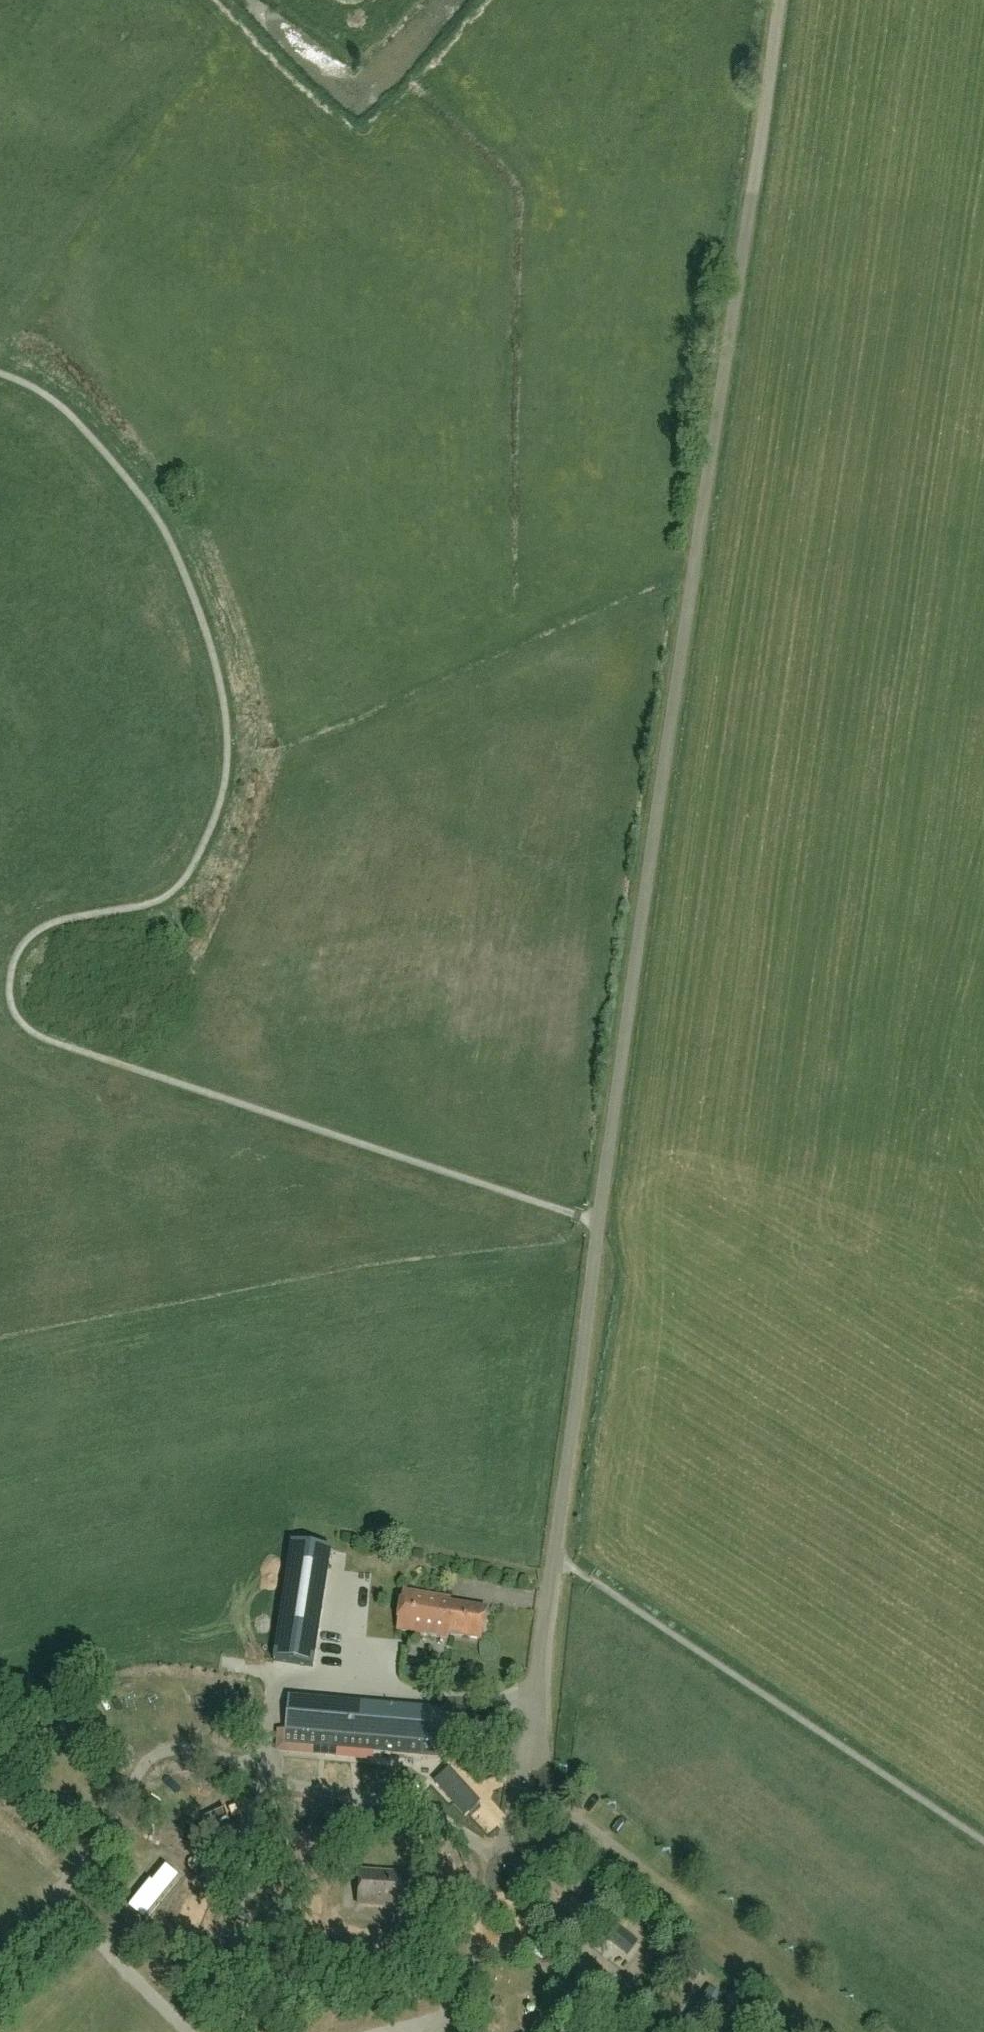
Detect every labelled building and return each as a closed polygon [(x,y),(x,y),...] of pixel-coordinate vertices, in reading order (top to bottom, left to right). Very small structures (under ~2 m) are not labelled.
[(293,1543),(275,1661),(313,1667),(314,1667),(333,1549),(293,1543)] [(452,1598),(403,1590),(397,1631),(449,1639),(450,1635),(482,1640),(487,1608),(451,1602),(452,1598)] [(285,1731),(284,1745),(374,1753),(441,1759),(442,1754),(445,1715),(446,1711),(288,1697),(288,1707),(285,1731)] [(212,1822),(228,1768),(196,1758),(170,1827),(200,1841),(212,1822)] [(245,1773),(228,1768),(212,1822),(200,1841),(238,1854),(258,1777),(245,1773)] [(449,1770),(435,1783),(465,1816),(479,1803),(449,1770)] [(93,1880),(120,1900),(152,1853),(127,1836),(93,1880)] [(180,1869),(152,1853),(120,1900),(145,1922),(180,1869)] [(171,1945),(203,1883),(180,1869),(145,1922),(171,1945)] [(408,1875),(362,1872),(359,1905),(406,1908),(408,1875)] [(233,1899),(203,1883),(171,1945),(204,1988),(226,1943),(233,1899)] [(601,1936),(627,1956),(638,1943),(611,1922),(601,1936)] [(25,2022),(13,2031),(33,2031),(25,2022)]
